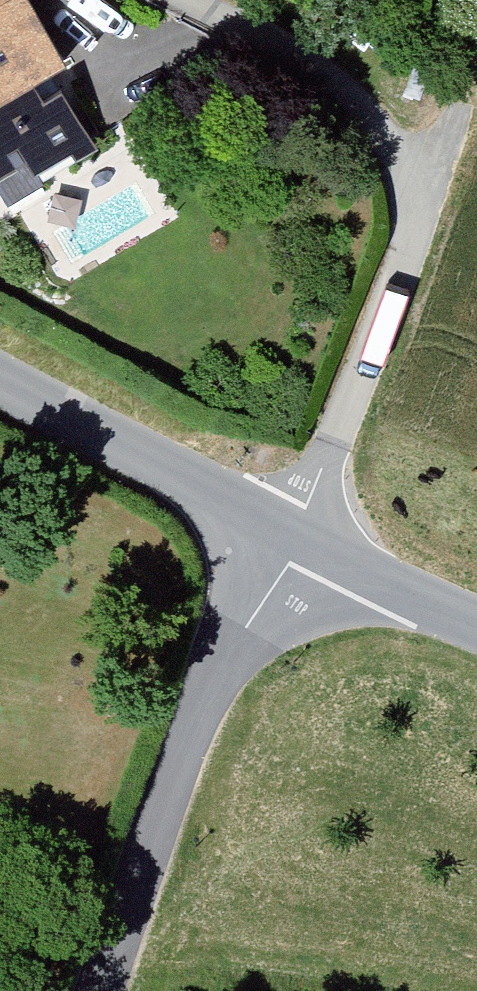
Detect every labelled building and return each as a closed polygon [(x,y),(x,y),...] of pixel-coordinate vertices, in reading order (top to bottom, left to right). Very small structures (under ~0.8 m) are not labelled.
[(15,205),(103,158),(76,108),(79,83),(35,1),(0,20),(0,177),(15,205)]
